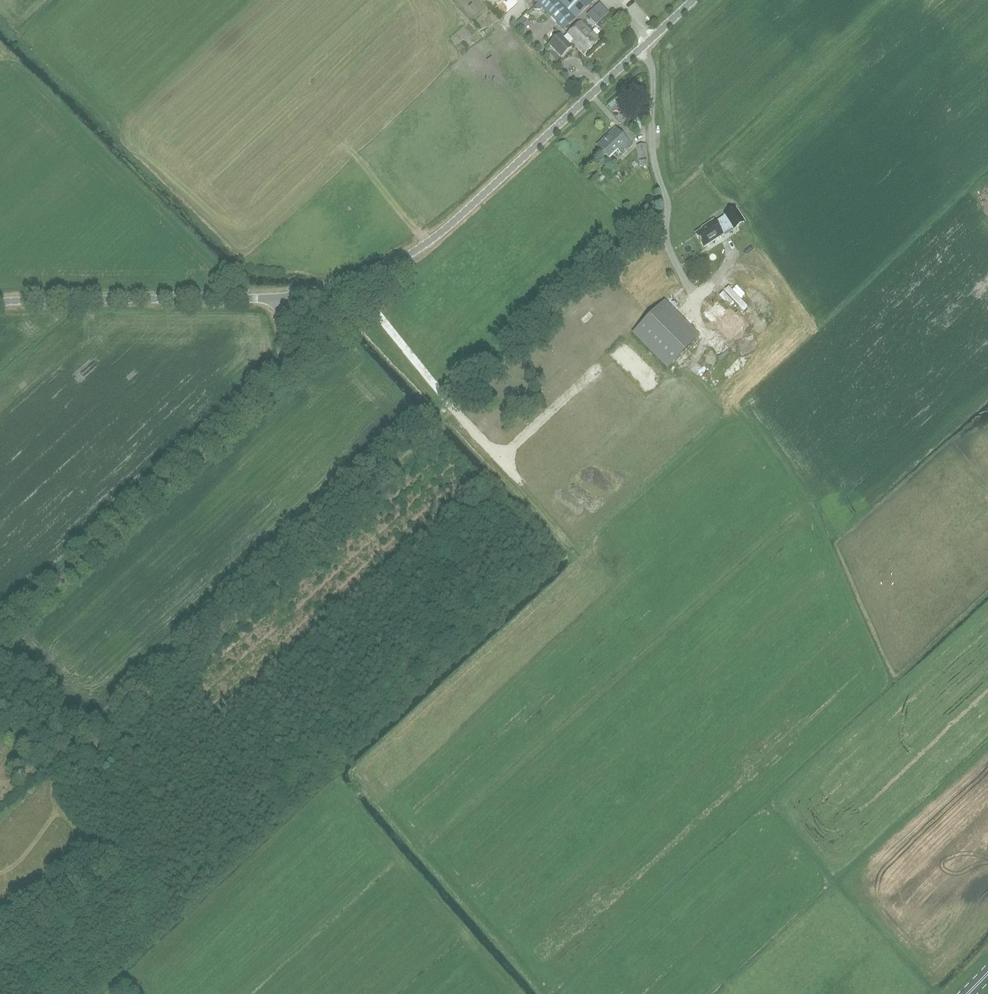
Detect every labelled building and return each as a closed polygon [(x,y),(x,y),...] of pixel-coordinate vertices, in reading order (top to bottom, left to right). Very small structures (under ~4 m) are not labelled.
[(537,3),(540,6),(540,7),(563,31),(595,1),(595,0),(534,0),(537,3)] [(520,22),(526,26),(533,13),(527,9),(520,22)] [(572,42),(584,54),(599,40),(581,22),(566,36),(565,35),(563,38),(559,34),(548,44),(561,57),(572,47),(569,44),(572,42)] [(617,97),(626,108),(636,99),(627,88),(617,97)] [(630,124),(637,131),(644,125),(637,117),(630,124)] [(597,146),(609,159),(618,150),(622,155),(632,146),(615,128),(597,146)] [(636,145),(638,160),(647,159),(645,144),(636,145)] [(726,216),(715,223),(714,220),(704,226),(705,228),(695,234),(703,247),(723,235),(723,234),(733,227),(734,229),(744,222),(735,208),(725,215),(726,216)] [(667,298),(677,302),(683,289),(674,285),(667,298)] [(670,364),(701,331),(665,297),(634,330),(670,364)] [(712,303),(708,308),(733,334),(742,326),(737,321),(740,318),(727,305),(720,312),(712,303)] [(723,337),(715,344),(719,348),(727,342),(723,337)] [(555,340),(550,344),(557,353),(562,350),(555,340)]
